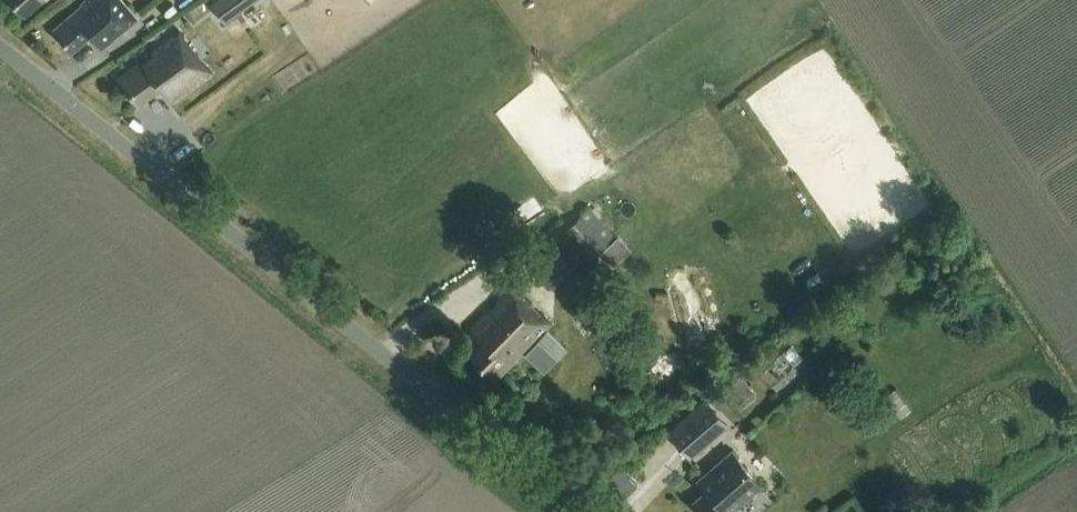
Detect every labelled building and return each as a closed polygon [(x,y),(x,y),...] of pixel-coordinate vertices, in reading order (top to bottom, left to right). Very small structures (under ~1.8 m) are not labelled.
[(43,0),(6,0),(22,18),(43,0)] [(78,6),(79,8),(50,32),(67,53),(88,37),(90,39),(93,37),(101,46),(138,16),(125,0),(85,0),(78,6)] [(238,12),(254,0),(230,0),(238,12)] [(167,104),(207,74),(175,31),(142,56),(145,61),(138,66),(135,62),(113,78),(135,107),(157,90),(167,104)] [(615,235),(589,207),(568,227),(595,255),(615,235)] [(542,234),(519,255),(549,288),(572,267),(542,234)] [(490,377),(545,319),(508,284),(465,329),(478,341),(466,354),(490,377)] [(740,375),(724,389),(733,399),(750,385),(740,375)] [(894,389),(884,397),(900,417),(910,409),(894,389)] [(667,431),(690,457),(727,424),(705,398),(667,431)] [(756,487),(726,452),(692,481),(701,491),(687,503),(695,511),(726,511),(756,487)]
